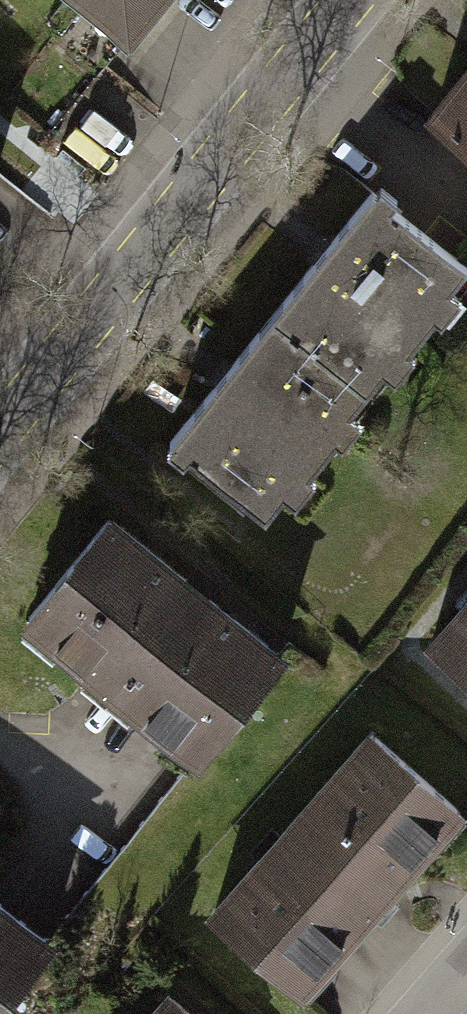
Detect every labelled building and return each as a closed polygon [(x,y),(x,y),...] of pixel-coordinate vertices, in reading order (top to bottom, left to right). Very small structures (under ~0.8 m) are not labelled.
[(125,49),(165,0),(63,0),(125,49)] [(438,118),(466,141),(466,81),(438,118)] [(275,329),(369,404),(466,282),(466,278),(376,204),(275,329)] [(275,329),(174,454),(268,529),(369,404),(275,329)] [(31,632),(203,778),(295,670),(123,525),(31,632)] [(428,658),(466,692),(466,614),(428,658)] [(217,920),(307,999),(465,820),(374,741),(217,920)] [(57,956),(0,909),(0,1013),(8,1013),(57,956)] [(171,1000),(159,1013),(188,1013),(171,1000)]
